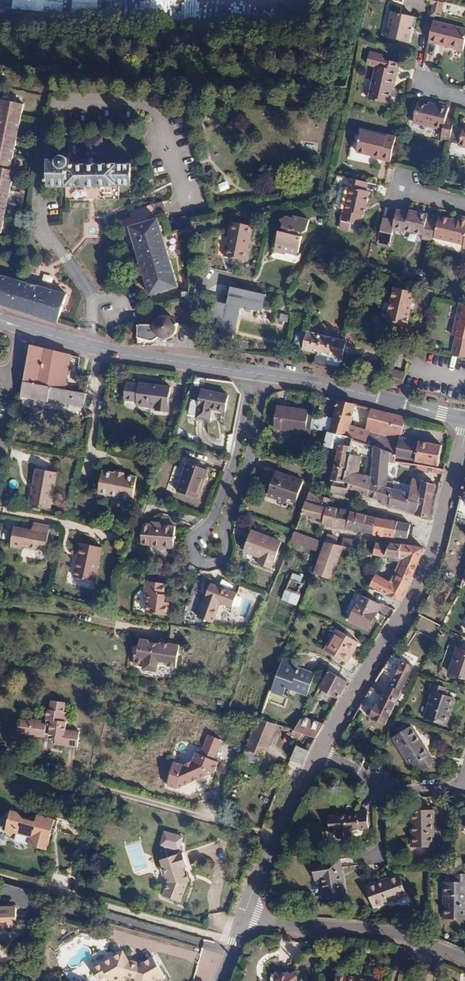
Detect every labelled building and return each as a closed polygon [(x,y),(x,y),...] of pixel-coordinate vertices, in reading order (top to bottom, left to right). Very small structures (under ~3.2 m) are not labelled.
[(11,9),(62,12),(63,0),(11,0),(11,9)] [(97,0),(71,0),(71,11),(97,12),(97,0)] [(432,2),(431,15),(443,16),(443,2),(432,2)] [(408,42),(411,31),(409,31),(410,27),(412,27),(415,17),(394,12),(388,37),(408,42)] [(429,42),(437,44),(438,41),(445,44),(445,46),(463,50),(464,41),(464,29),(434,21),(429,42)] [(393,79),(396,79),(400,64),(382,59),(380,67),(377,66),(369,99),(388,104),(393,87),(391,87),(393,79)] [(1,233),(7,234),(18,171),(14,171),(25,104),(3,101),(0,116),(0,238),(1,233)] [(421,103),(418,102),(413,122),(443,129),(440,141),(449,143),(454,119),(446,118),(449,107),(437,105),(437,107),(428,105),(421,103)] [(460,143),(463,129),(455,127),(451,141),(460,143)] [(390,162),(396,137),(387,135),(386,137),(362,131),(357,152),(381,158),(381,160),(390,162)] [(133,186),(132,165),(119,165),(119,164),(100,164),(100,158),(102,158),(102,138),(81,138),(81,159),(83,159),(83,164),(69,164),(69,162),(69,160),(68,159),(67,158),(66,157),(65,157),(63,156),(62,156),(60,157),(58,157),(57,158),(56,160),(47,160),(47,187),(133,186)] [(368,182),(347,177),(345,187),(350,188),(345,210),(343,209),(341,220),(341,221),(358,225),(359,225),(362,214),(364,215),(370,192),(366,191),(368,182)] [(159,219),(166,217),(162,201),(154,203),(159,219)] [(171,234),(166,217),(159,219),(154,203),(126,211),(150,295),(178,287),(163,236),(171,234)] [(259,217),(267,219),(269,209),(261,210),(259,217)] [(409,213),(396,210),(395,221),(393,229),(405,232),(405,231),(422,234),(421,239),(433,241),(434,238),(437,221),(426,219),(427,215),(410,211),(409,213)] [(298,253),(302,237),(298,236),(299,232),(303,233),(307,231),(309,220),(293,216),(293,218),(285,216),(280,220),(283,224),(282,228),(284,228),(283,232),(279,231),(274,252),(283,254),(285,252),(294,255),(298,253)] [(434,238),(463,244),(462,248),(464,248),(464,217),(460,216),(458,221),(439,217),(437,221),(434,238)] [(395,221),(384,218),(383,226),(393,229),(395,221)] [(358,225),(341,221),(339,228),(356,233),(358,225)] [(245,245),(249,246),(253,226),(232,222),(224,256),(242,260),(245,245)] [(393,229),(383,226),(379,243),(390,245),(393,229)] [(0,276),(0,305),(57,324),(66,295),(39,287),(24,283),(0,276)] [(24,283),(39,287),(40,283),(26,279),(24,283)] [(264,295),(231,287),(227,302),(227,304),(222,303),(215,301),(214,306),(212,306),(209,317),(220,320),(219,327),(221,328),(219,336),(232,339),(233,334),(230,333),(236,307),(241,308),(241,305),(261,309),(264,295)] [(386,321),(388,321),(405,325),(406,326),(414,293),(395,288),(386,321)] [(460,304),(452,335),(455,336),(464,338),(464,306),(463,305),(460,304)] [(154,326),(139,325),(138,345),(152,346),(153,341),(159,337),(161,338),(165,339),(168,339),(170,338),(173,335),(175,334),(176,332),(177,330),(177,328),(177,325),(176,323),(174,321),(173,319),(172,318),(170,317),(167,316),(164,316),(162,317),(159,318),(156,321),(155,323),(155,325),(154,326)] [(405,325),(388,321),(387,327),(403,331),(405,325)] [(128,326),(122,343),(128,345),(133,328),(128,326)] [(302,350),(328,356),(341,359),(342,359),(346,341),(306,332),(302,350)] [(455,336),(450,355),(464,358),(464,338),(455,336)] [(64,353),(31,345),(24,382),(64,390),(66,381),(59,379),(64,353)] [(71,355),(64,353),(59,379),(66,381),(71,355)] [(316,354),(314,365),(338,371),(341,359),(328,356),(327,357),(316,354)] [(390,370),(387,383),(402,387),(405,374),(390,370)] [(64,390),(24,382),(21,397),(32,399),(31,408),(29,420),(41,422),(44,409),(37,408),(38,401),(48,402),(48,399),(84,406),(86,394),(64,390)] [(140,384),(140,386),(127,384),(125,399),(138,401),(137,406),(156,408),(156,411),(168,413),(171,387),(140,384)] [(225,412),(228,395),(202,390),(198,406),(199,407),(197,418),(210,421),(212,410),(225,412)] [(311,429),(328,432),(354,439),(375,447),(398,456),(401,438),(401,437),(407,417),(371,409),(367,428),(371,429),(371,432),(366,430),(351,426),(357,405),(339,401),(334,419),(327,417),(326,418),(313,415),(311,429)] [(306,433),(309,411),(278,407),(274,429),(306,433)] [(361,408),(361,417),(369,417),(369,408),(361,408)] [(328,432),(324,446),(339,450),(332,481),(344,483),(354,439),(328,432)] [(401,438),(398,456),(397,459),(438,467),(442,446),(401,438)] [(375,447),(354,439),(344,483),(341,494),(357,496),(357,494),(368,497),(372,477),(359,474),(363,455),(374,457),(375,447)] [(398,456),(375,447),(374,457),(372,477),(368,497),(382,501),(391,504),(395,489),(387,487),(388,483),(390,462),(396,463),(397,462),(397,459),(398,456)] [(198,499),(208,470),(188,463),(178,492),(198,499)] [(442,475),(443,470),(419,466),(418,471),(442,475)] [(36,484),(32,505),(50,509),(57,473),(36,469),(33,483),(36,484)] [(133,500),(137,477),(102,471),(98,493),(133,500)] [(296,506),(304,482),(293,478),(292,480),(276,474),(268,494),(285,500),(285,502),(296,506)] [(391,504),(390,507),(417,515),(423,482),(414,479),(412,488),(411,494),(395,489),(391,504)] [(344,483),(332,481),(329,492),(334,493),(341,494),(344,483)] [(423,482),(417,515),(430,519),(436,485),(423,482)] [(306,502),(329,507),(331,502),(331,500),(310,492),(306,502)] [(460,497),(449,537),(461,541),(464,528),(464,499),(460,497)] [(306,502),(301,515),(325,520),(329,507),(306,502)] [(325,520),(324,525),(334,527),(338,510),(329,507),(325,520)] [(334,527),(374,535),(377,518),(365,515),(338,509),(338,510),(334,527)] [(377,518),(374,535),(408,540),(411,525),(386,519),(377,518)] [(51,526),(33,523),(32,530),(15,527),(10,547),(21,549),(22,546),(45,551),(51,526)] [(174,549),(176,527),(160,526),(160,524),(150,523),(150,525),(143,524),(141,544),(152,545),(152,546),(174,549)] [(275,562),(282,543),(252,531),(244,552),(260,559),(258,564),(271,569),(274,562),(275,562)] [(295,531),(291,542),(305,547),(309,537),(295,531)] [(328,535),(325,542),(335,544),(337,537),(332,536),(328,535)] [(309,537),(305,547),(316,551),(320,541),(309,537)] [(344,538),(342,546),(345,546),(353,548),(355,541),(344,538)] [(325,542),(313,574),(332,581),(343,551),(345,546),(342,546),(335,544),(325,542)] [(94,582),(102,548),(80,543),(78,554),(79,554),(74,577),(94,582)] [(371,586),(400,601),(409,586),(425,549),(407,546),(391,543),(389,546),(377,544),(373,555),(385,558),(386,556),(391,557),(405,559),(398,574),(393,583),(376,575),(371,586)] [(394,572),(398,574),(405,559),(391,557),(390,561),(399,563),(394,572)] [(282,600),(297,606),(301,595),(298,593),(302,583),(291,578),(282,600)] [(24,581),(21,590),(31,592),(33,584),(24,581)] [(163,603),(165,584),(148,582),(145,601),(148,601),(147,613),(167,616),(168,604),(163,603)] [(232,608),(237,594),(211,584),(198,618),(212,623),(220,603),(232,608)] [(368,632),(382,605),(361,595),(348,622),(368,632)] [(347,663),(359,643),(337,630),(325,650),(347,663)] [(133,664),(143,666),(143,669),(157,671),(158,664),(176,667),(179,645),(161,642),(160,644),(148,642),(148,640),(140,639),(138,650),(140,650),(139,655),(135,654),(133,664)] [(458,647),(450,673),(464,678),(464,649),(458,647)] [(385,697),(383,696),(372,691),(368,698),(365,697),(357,711),(384,726),(414,668),(391,657),(382,671),(393,677),(389,685),(391,686),(385,697)] [(307,694),(310,685),(313,676),(314,675),(283,663),(272,693),(282,697),(286,686),(291,688),(307,694)] [(320,687),(339,698),(348,682),(329,671),(320,687)] [(313,676),(310,685),(316,687),(319,678),(313,676)] [(446,725),(454,698),(445,695),(447,688),(432,683),(430,691),(433,692),(425,718),(446,725)] [(389,685),(383,696),(385,697),(391,686),(389,685)] [(287,699),(291,688),(286,686),(282,697),(287,699)] [(281,704),(283,698),(274,694),(271,700),(281,704)] [(56,742),(78,747),(81,731),(67,728),(70,711),(67,710),(69,701),(55,698),(53,708),(50,707),(48,716),(39,715),(38,717),(22,714),(19,726),(38,730),(37,733),(46,734),(46,732),(58,734),(56,742)] [(324,725),(302,717),(295,731),(293,730),(292,734),(295,735),(294,737),(300,739),(302,734),(312,737),(305,749),(298,746),(291,759),(304,764),(315,740),(324,725)] [(278,725),(259,720),(246,751),(263,757),(264,758),(278,725)] [(434,762),(412,727),(393,738),(411,768),(417,764),(421,770),(434,762)] [(195,753),(192,760),(182,763),(173,761),(167,785),(173,786),(213,772),(217,763),(213,761),(221,741),(208,735),(199,755),(195,753)] [(367,747),(365,751),(363,754),(373,759),(376,754),(377,752),(367,747)] [(263,757),(246,751),(242,761),(259,767),(263,757)] [(369,828),(367,809),(357,809),(357,815),(328,817),(329,831),(336,831),(337,838),(352,837),(351,829),(369,828)] [(11,820),(20,811),(14,810),(11,820)] [(434,846),(434,810),(411,811),(412,846),(434,846)] [(31,845),(40,847),(41,845),(49,847),(53,836),(56,836),(60,821),(40,815),(39,817),(36,816),(33,816),(30,815),(27,816),(24,817),(20,811),(11,820),(4,827),(12,836),(17,831),(33,836),(31,845)] [(41,845),(40,847),(52,851),(56,836),(53,836),(49,847),(41,845)] [(163,875),(165,882),(160,894),(177,901),(185,882),(184,880),(186,880),(184,872),(182,873),(180,867),(185,865),(180,851),(158,858),(160,864),(158,867),(160,874),(163,875)] [(346,896),(341,858),(312,862),(315,880),(320,879),(323,900),(346,896)] [(374,907),(406,895),(399,874),(366,886),(374,907)] [(450,874),(450,882),(444,882),(444,918),(464,918),(464,874),(450,874)] [(1,925),(18,925),(19,906),(0,906),(0,924),(1,925)] [(112,980),(127,980),(127,979),(132,977),(142,980),(143,980),(163,980),(170,977),(160,959),(145,967),(135,964),(130,953),(127,954),(123,953),(119,955),(117,959),(96,971),(102,980),(107,980),(111,979),(112,980)] [(297,975),(276,972),(275,980),(297,980),(297,975)]
